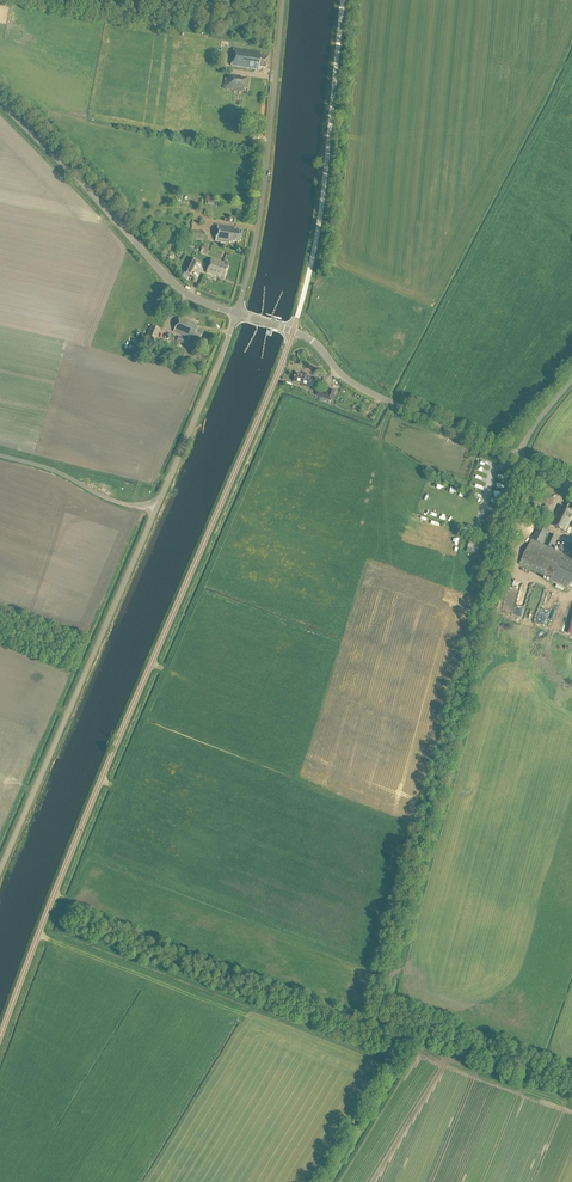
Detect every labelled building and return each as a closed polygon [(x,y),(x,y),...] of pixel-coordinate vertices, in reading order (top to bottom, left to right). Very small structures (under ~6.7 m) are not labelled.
[(231,66),(255,70),(255,69),(259,69),(259,68),(266,69),(267,57),(260,56),(261,53),(233,49),(231,66)] [(223,89),(244,92),(246,80),(225,77),(223,89)] [(235,231),(235,229),(218,226),(216,242),(230,244),(230,243),(233,243),(233,242),(240,243),(242,232),(235,231)] [(190,240),(202,242),(204,233),(191,231),(190,240)] [(189,276),(190,276),(197,261),(190,258),(182,272),(184,273),(189,276)] [(227,268),(223,266),(223,264),(210,259),(206,273),(219,277),(219,275),(224,277),(227,268)] [(271,316),(266,334),(266,335),(270,336),(271,336),(277,318),(276,318),(272,316),(271,316)] [(179,318),(173,332),(189,339),(190,338),(192,339),(192,338),(198,341),(202,332),(196,329),(198,326),(179,318)] [(147,336),(156,340),(160,329),(151,326),(147,336)] [(176,341),(185,345),(187,340),(178,337),(176,341)] [(293,382),(303,385),(310,388),(311,387),(313,387),(314,387),(315,384),(314,383),(312,382),(313,378),(302,374),(301,376),(296,374),(293,382)] [(328,394),(319,391),(317,397),(332,402),(332,401),(334,402),(336,396),(334,396),(336,392),(329,390),(328,394)] [(568,503),(565,508),(559,505),(550,524),(565,532),(571,519),(571,505),(568,503)] [(565,556),(543,545),(549,531),(538,526),(519,564),(567,588),(571,579),(571,560),(565,556)] [(553,549),(558,539),(549,535),(544,545),(553,549)] [(483,547),(470,543),(467,552),(479,556),(480,551),(482,552),(483,547)] [(559,549),(568,553),(567,556),(571,558),(571,545),(567,543),(565,547),(560,545),(559,549)]
